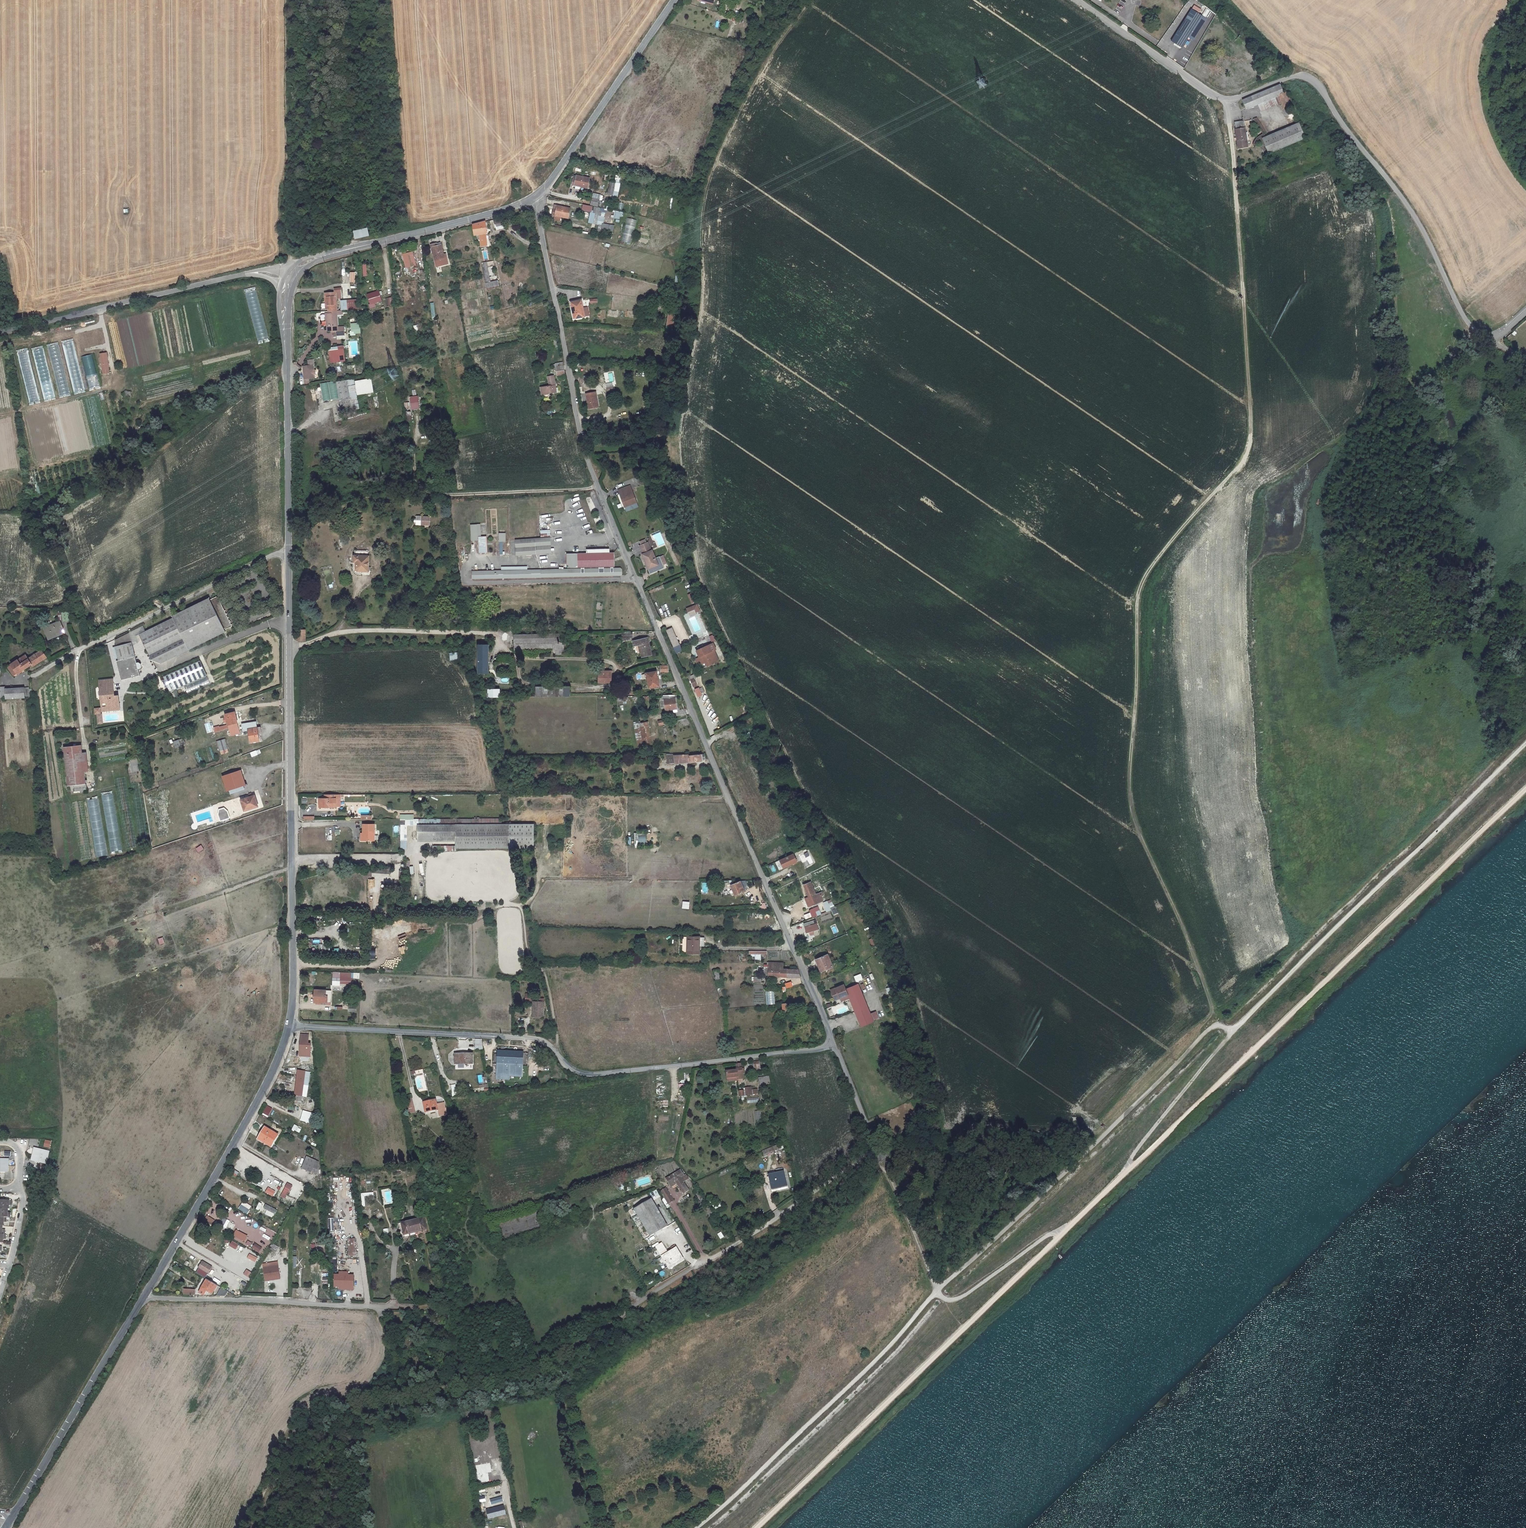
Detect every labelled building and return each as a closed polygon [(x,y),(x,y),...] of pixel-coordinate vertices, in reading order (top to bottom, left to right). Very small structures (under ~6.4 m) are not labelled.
[(1190,10),(1171,42),(1181,48),(1200,17),(1190,10)] [(1280,85),(1243,99),(1247,109),(1280,97),(1284,105),(1291,102),(1287,92),(1283,93),(1280,85)] [(1244,120),(1235,122),(1237,136),(1234,136),(1235,140),(1238,140),(1239,149),(1249,147),(1244,120)] [(1300,123),(1263,138),(1269,152),(1306,138),(1300,123)] [(588,177),(576,175),(573,185),(586,188),(588,177)] [(616,183),(609,181),(606,193),(613,195),(616,183)] [(567,218),(569,208),(556,205),(555,209),(553,209),(552,209),(551,214),(567,218)] [(599,208),(593,206),(590,223),(596,225),(599,208)] [(621,219),(622,212),(615,210),(614,218),(621,219)] [(626,217),(621,241),(631,243),(636,219),(626,217)] [(488,244),(487,235),(489,235),(487,222),(474,224),(476,234),(480,234),(482,245),(488,244)] [(366,224),(353,227),(355,235),(368,232),(366,224)] [(438,244),(431,245),(437,267),(448,264),(443,245),(439,246),(438,244)] [(409,250),(403,251),(406,267),(417,265),(414,252),(409,253),(409,250)] [(487,259),(481,260),(485,280),(491,279),(487,259)] [(344,300),(352,299),(351,285),(343,285),(344,300)] [(339,328),(337,292),(343,291),(342,286),(335,287),(335,291),(326,292),(327,308),(331,308),(331,312),(327,313),(328,330),(337,329),(337,334),(345,334),(345,328),(339,328)] [(256,290),(245,292),(258,341),(269,338),(256,290)] [(380,291),(368,294),(371,304),(382,300),(380,291)] [(582,297),(571,300),(576,316),(586,314),(582,297)] [(344,300),(342,300),(342,310),(359,308),(359,299),(352,299),(344,300)] [(351,334),(361,334),(360,322),(351,323),(351,334)] [(74,341),(63,344),(75,392),(86,390),(74,341)] [(59,344),(48,347),(60,396),(71,393),(59,344)] [(344,345),(329,347),(331,362),(346,360),(344,345)] [(44,348),(33,350),(45,399),(56,396),(44,348)] [(41,400),(29,350),(18,353),(30,403),(41,400)] [(108,351),(100,353),(103,374),(112,372),(108,351)] [(92,354),(82,357),(89,388),(100,386),(92,354)] [(566,370),(563,358),(556,360),(553,361),(554,367),(557,366),(558,371),(566,370)] [(314,365),(304,366),(305,378),(310,377),(315,377),(314,365)] [(545,382),(546,389),(562,386),(562,382),(559,383),(558,376),(557,377),(556,371),(552,371),(554,381),(545,382)] [(373,379),(357,382),(359,395),(375,393),(373,379)] [(357,380),(349,381),(352,397),(354,405),(361,404),(359,395),(357,382),(357,380)] [(339,381),(331,383),(334,400),(341,399),(339,383),(339,381)] [(349,381),(339,383),(341,399),(343,412),(362,409),(361,404),(354,405),(352,397),(349,381)] [(331,383),(322,384),(326,402),(334,400),(331,383)] [(124,398),(131,399),(132,391),(124,390),(124,398)] [(597,390),(587,392),(589,407),(599,405),(597,390)] [(418,395),(410,397),(412,410),(421,408),(418,395)] [(631,484),(619,489),(625,505),(637,501),(631,484)] [(591,496),(586,497),(590,512),(600,510),(595,490),(590,492),(591,496)] [(637,501),(625,505),(627,510),(639,505),(637,501)] [(434,512),(425,512),(425,520),(433,521),(434,512)] [(555,525),(555,522),(561,522),(561,515),(539,517),(540,526),(555,525)] [(480,553),(488,552),(487,536),(482,536),(481,523),(471,524),(472,541),(479,540),(480,553)] [(644,552),(643,553),(650,567),(651,572),(665,565),(664,563),(661,555),(660,555),(656,556),(653,549),(652,549),(649,542),(648,542),(642,545),(641,545),(644,552)] [(359,551),(358,551),(358,557),(360,557),(360,564),(360,565),(361,566),(373,567),(373,564),(375,564),(375,563),(373,562),(373,551),(372,551),(372,546),(360,546),(359,551)] [(614,556),(576,556),(577,570),(615,570),(614,556)] [(693,592),(688,594),(692,603),(698,601),(693,592)] [(210,602),(209,600),(172,618),(139,634),(141,639),(148,655),(182,638),(188,652),(225,633),(225,632),(232,628),(217,598),(210,602)] [(73,622),(66,623),(67,633),(74,632),(73,622)] [(59,624),(44,626),(46,638),(54,637),(54,634),(60,633),(59,624)] [(130,634),(119,637),(121,643),(132,640),(130,634)] [(564,635),(515,636),(516,652),(555,651),(555,657),(565,656),(564,635)] [(188,652),(182,638),(148,655),(151,662),(166,663),(188,652)] [(648,640),(636,642),(636,647),(641,646),(643,658),(654,655),(651,642),(649,643),(648,640)] [(131,642),(115,645),(121,677),(137,673),(136,669),(135,662),(131,642)] [(714,642),(698,649),(701,655),(704,654),(707,661),(708,665),(715,662),(714,661),(720,659),(715,649),(717,648),(714,642)] [(683,643),(676,645),(679,652),(686,649),(683,643)] [(482,649),(477,649),(478,670),(488,670),(488,644),(482,644),(482,649)] [(23,655),(14,660),(16,665),(20,673),(37,665),(38,666),(47,662),(41,652),(26,661),(23,655)] [(450,660),(459,659),(459,652),(450,652),(450,660)] [(202,661),(164,675),(170,691),(208,677),(202,661)] [(16,665),(12,669),(15,675),(20,673),(16,665)] [(612,670),(598,670),(598,672),(597,672),(597,683),(612,683),(612,670)] [(657,671),(648,673),(651,687),(661,685),(657,671)] [(694,674),(689,676),(694,687),(698,685),(694,674)] [(116,680),(99,682),(101,705),(123,704),(122,695),(117,695),(116,680)] [(569,686),(535,686),(535,695),(569,695),(569,686)] [(24,687),(5,689),(6,699),(25,697),(24,687)] [(700,687),(695,689),(698,697),(703,695),(700,687)] [(498,688),(488,689),(488,697),(499,696),(498,688)] [(678,697),(666,698),(668,712),(680,711),(678,697)] [(238,713),(229,715),(234,736),(243,734),(238,713)] [(647,721),(639,723),(641,737),(647,736),(646,733),(650,732),(647,721)] [(260,723),(245,725),(246,731),(251,730),(253,744),(262,742),(261,734),(261,729),(260,723)] [(715,732),(719,738),(736,729),(733,723),(715,732)] [(174,741),(175,748),(182,746),(180,739),(174,741)] [(229,740),(219,743),(222,753),(223,757),(233,754),(229,740)] [(154,744),(148,745),(154,782),(160,781),(154,744)] [(84,747),(67,749),(71,787),(89,786),(88,784),(90,784),(90,782),(88,782),(84,747)] [(208,751),(213,764),(220,761),(215,748),(208,751)] [(688,754),(667,756),(668,764),(702,762),(701,755),(688,756),(688,754)] [(141,761),(133,762),(135,774),(142,773),(141,761)] [(238,774),(224,778),(229,793),(243,789),(238,774)] [(326,799),(318,799),(318,809),(335,809),(336,794),(326,794),(326,799)] [(116,795),(105,797),(114,854),(126,852),(116,795)] [(252,799),(240,803),(243,813),(255,809),(252,799)] [(101,800),(90,802),(100,859),(111,857),(101,800)] [(532,823),(454,825),(454,821),(403,821),(403,842),(410,842),(410,826),(416,826),(416,843),(455,843),(455,850),(532,848),(532,823)] [(377,826),(366,826),(366,835),(363,835),(363,837),(367,836),(367,842),(377,842),(377,826)] [(636,847),(639,847),(639,844),(647,844),(647,833),(635,833),(636,847)] [(808,851),(800,855),(805,866),(814,861),(808,851)] [(794,853),(785,856),(788,864),(794,861),(797,860),(794,853)] [(785,856),(780,859),(783,866),(788,864),(785,856)] [(743,890),(742,888),(746,887),(745,880),(740,880),(729,886),(733,896),(743,890)] [(807,906),(821,900),(819,895),(821,895),(820,891),(814,894),(810,882),(802,885),(807,897),(804,899),(807,906)] [(838,914),(834,901),(829,903),(828,901),(823,902),(827,912),(832,910),(833,915),(838,914)] [(811,918),(800,922),(803,931),(815,927),(811,918)] [(706,943),(706,935),(685,935),(685,949),(700,949),(700,943),(706,943)] [(872,946),(879,944),(876,936),(869,939),(872,946)] [(767,954),(767,951),(749,951),(749,955),(755,955),(755,960),(761,960),(761,954),(767,954)] [(825,954),(813,959),(818,970),(829,965),(825,954)] [(796,971),(785,970),(785,965),(769,964),(769,978),(800,980),(796,971)] [(360,978),(360,973),(333,971),(332,989),(341,989),(341,984),(354,985),(354,978),(360,978)] [(862,973),(854,976),(856,982),(864,979),(862,973)] [(871,1013),(861,983),(847,988),(846,984),(831,989),(836,1004),(851,999),(860,1026),(880,1020),(877,1011),(871,1013)] [(315,989),(314,1002),(331,1002),(331,989),(315,989)] [(766,991),(767,1004),(776,1004),(775,991),(766,991)] [(307,1040),(300,1040),(300,1052),(310,1052),(310,1044),(307,1044),(307,1040)] [(496,1048),(495,1078),(508,1078),(508,1074),(521,1075),(522,1050),(496,1048)] [(453,1051),(453,1060),(471,1061),(471,1051),(453,1051)] [(756,1062),(748,1063),(748,1068),(750,1068),(751,1072),(757,1072),(756,1067),(757,1067),(756,1062)] [(738,1064),(731,1065),(732,1075),(733,1081),(733,1082),(741,1081),(738,1064)] [(296,1069),(291,1099),(301,1100),(305,1071),(296,1069)] [(482,1075),(478,1075),(479,1084),(483,1084),(484,1092),(489,1091),(487,1076),(482,1077),(482,1075)] [(759,1077),(760,1086),(771,1084),(770,1076),(759,1077)] [(434,1094),(423,1097),(425,1107),(437,1105),(439,1111),(445,1109),(442,1098),(436,1099),(434,1094)] [(267,1105),(262,1114),(268,1117),(273,1108),(267,1105)] [(301,1121),(311,1124),(314,1113),(303,1110),(301,1121)] [(300,1133),(302,1128),(294,1125),(292,1130),(300,1133)] [(265,1129),(258,1141),(269,1147),(275,1135),(265,1129)] [(778,1146),(762,1150),(764,1157),(780,1153),(778,1146)] [(46,1151),(34,1148),(31,1159),(43,1162),(43,1161),(45,1162),(48,1152),(45,1152),(46,1151)] [(296,1154),(291,1163),(296,1166),(301,1157),(296,1154)] [(308,1157),(303,1166),(312,1171),(317,1162),(308,1157)] [(783,1171),(769,1174),(772,1187),(786,1183),(783,1171)] [(682,1172),(668,1181),(671,1186),(677,1183),(686,1197),(692,1193),(687,1184),(689,1183),(682,1172)] [(287,1199),(293,1183),(287,1181),(282,1198),(287,1199)] [(665,1191),(660,1194),(668,1207),(673,1204),(665,1191)] [(370,1199),(374,1199),(374,1192),(362,1193),(362,1207),(370,1206),(370,1199)] [(0,1200),(0,1207),(7,1208),(8,1209),(9,1203),(13,1203),(13,1200),(0,1198),(0,1200)] [(243,1201),(239,1209),(248,1214),(252,1206),(243,1201)] [(713,1205),(716,1211),(723,1208),(720,1202),(713,1205)] [(653,1203),(638,1212),(653,1239),(668,1230),(653,1203)] [(266,1204),(264,1209),(267,1210),(265,1214),(273,1218),(278,1210),(266,1204)] [(6,1217),(9,1217),(10,1214),(7,1214),(7,1208),(0,1207),(0,1216),(6,1217)] [(215,1217),(218,1209),(212,1207),(208,1215),(215,1217)] [(207,1215),(204,1221),(212,1225),(215,1219),(207,1215)] [(424,1222),(409,1225),(411,1237),(427,1234),(424,1222)] [(253,1234),(257,1227),(250,1224),(247,1231),(253,1234)] [(353,1228),(347,1229),(349,1247),(359,1246),(359,1235),(354,1236),(353,1228)] [(245,1242),(249,1236),(237,1230),(233,1236),(245,1242)] [(729,1238),(727,1235),(725,1237),(721,1231),(718,1234),(723,1242),(729,1238)] [(259,1253),(263,1248),(256,1243),(252,1248),(259,1253)] [(274,1245),(270,1251),(276,1254),(279,1248),(274,1245)] [(678,1250),(664,1259),(671,1270),(685,1262),(678,1250)] [(250,1254),(248,1258),(256,1262),(258,1258),(250,1254)] [(214,1270),(204,1264),(201,1269),(200,1270),(208,1275),(211,1271),(212,1272),(214,1270)] [(271,1270),(266,1270),(268,1283),(272,1282),(271,1279),(280,1278),(279,1270),(279,1267),(271,1269),(271,1270)] [(339,1289),(339,1292),(346,1292),(346,1289),(353,1290),(354,1276),(340,1276),(340,1278),(334,1278),(334,1289),(339,1289)] [(206,1284),(201,1294),(205,1296),(207,1292),(213,1294),(218,1286),(206,1280),(204,1283),(206,1284)] [(239,1294),(247,1283),(242,1280),(235,1291),(239,1294)] [(221,1288),(217,1297),(225,1297),(228,1292),(221,1288)] [(498,1452),(485,1455),(486,1460),(499,1458),(498,1452)]
